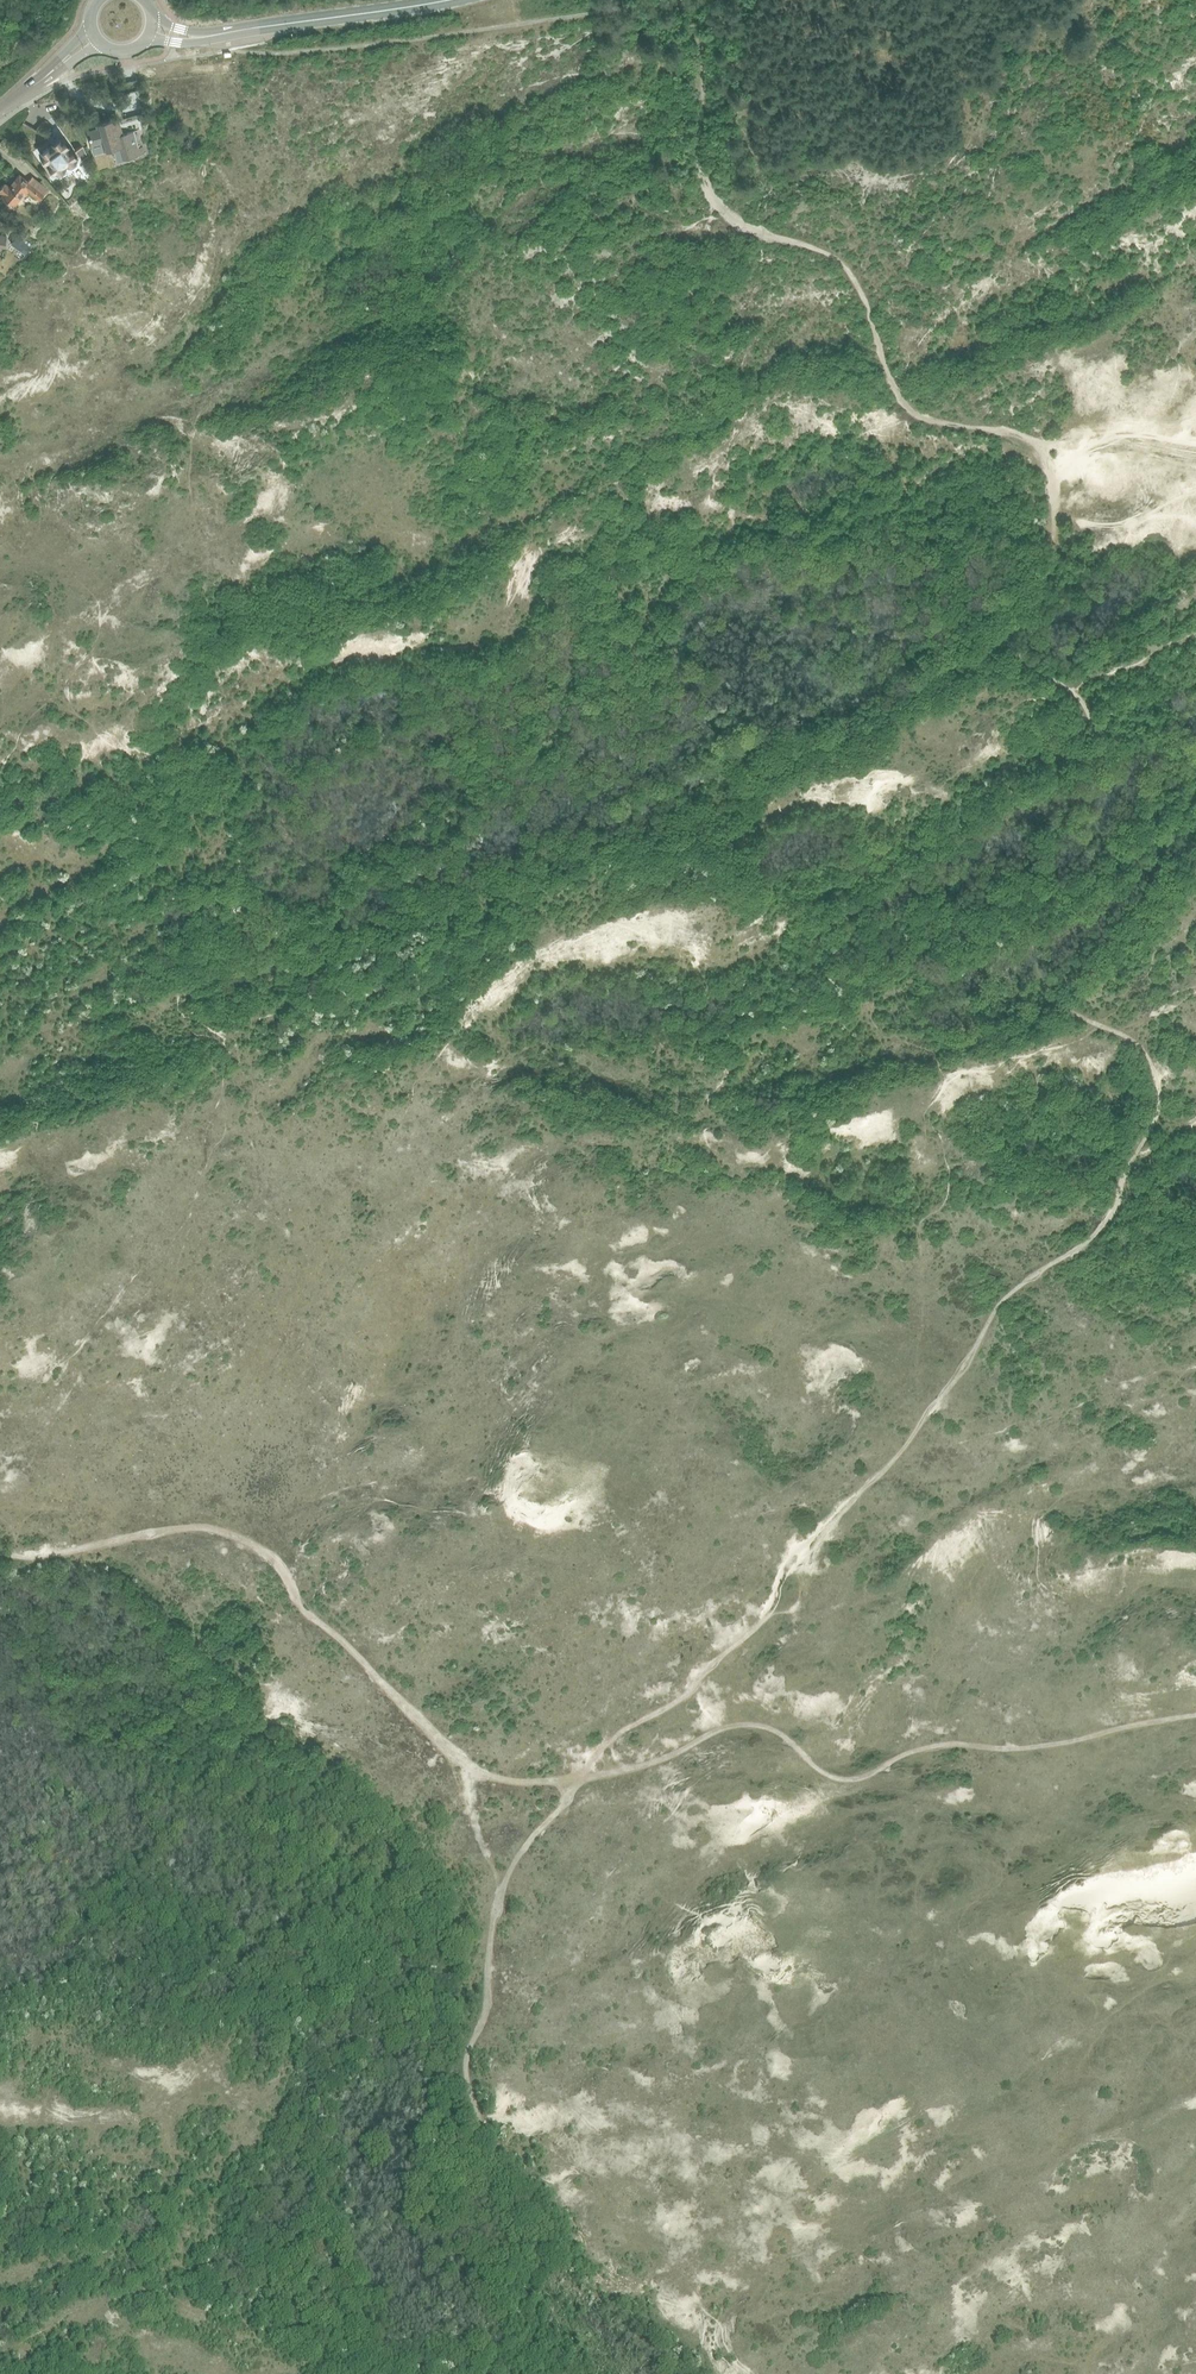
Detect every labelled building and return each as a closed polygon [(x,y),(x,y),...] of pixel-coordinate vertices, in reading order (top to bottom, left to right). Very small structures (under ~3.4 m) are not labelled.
[(136,82),(126,83),(127,95),(137,93),(136,82)] [(119,119),(112,121),(96,125),(97,129),(87,132),(91,147),(100,144),(102,152),(118,148),(122,160),(145,154),(143,147),(139,148),(134,131),(123,134),(119,119)] [(23,123),(16,134),(29,142),(36,131),(23,123)] [(80,159),(63,136),(38,153),(55,176),(80,159)] [(0,143),(0,146),(7,153),(12,148),(4,139),(0,143)] [(87,156),(80,146),(75,150),(82,160),(87,156)] [(28,182),(19,174),(9,187),(4,183),(0,188),(0,192),(3,194),(1,196),(14,207),(21,198),(22,199),(28,192),(39,200),(49,189),(32,176),(28,182)] [(11,243),(25,254),(31,246),(17,235),(11,243)]
